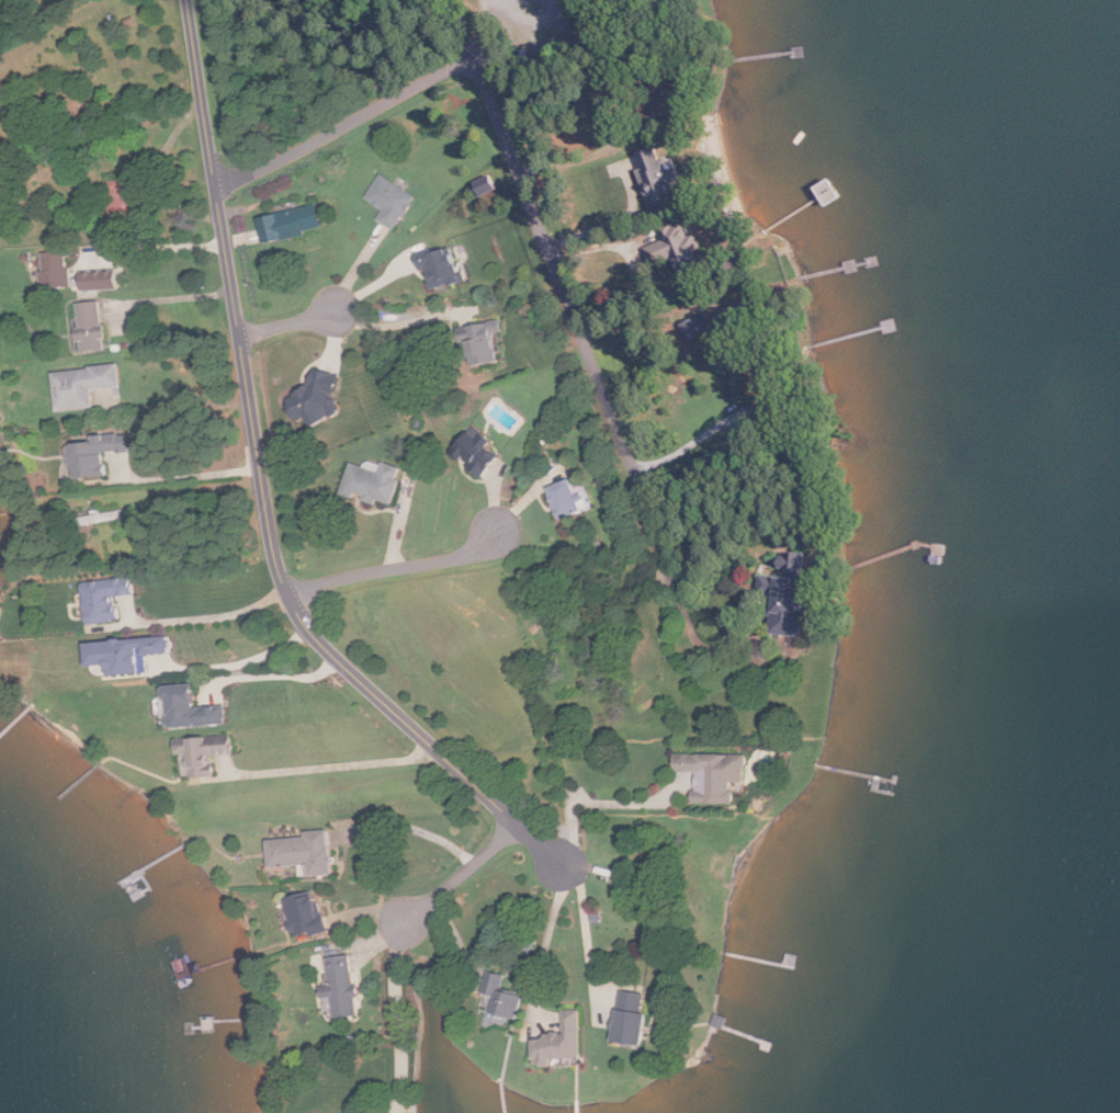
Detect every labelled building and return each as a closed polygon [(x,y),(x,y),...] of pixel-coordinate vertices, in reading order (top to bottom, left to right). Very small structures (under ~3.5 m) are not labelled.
[(383,220),(389,209),(369,198),(383,174),(419,195),(399,230),(383,220)] [(121,218),(144,217),(142,183),(119,184),(121,218)] [(270,242),(264,217),(320,204),(326,228),(270,242)] [(686,219),(692,238),(702,234),(706,248),(699,251),(705,270),(685,276),(678,258),(654,266),(647,248),(667,241),(661,227),(686,219)] [(463,252),(456,254),(454,247),(438,251),(437,247),(425,250),(435,289),(470,281),(463,252)] [(49,253),(72,252),(72,266),(49,268),(49,253)] [(84,350),(108,349),(108,337),(107,301),(82,302),(84,350)] [(714,330),(690,342),(682,326),(708,315),(714,330)] [(502,328),(484,328),(484,361),(503,361),(502,328)] [(57,373),(124,365),(126,387),(98,390),(99,407),(60,411),(57,373)] [(298,392),(302,425),(350,420),(344,367),(317,371),(319,390),(298,392)] [(495,446),(505,456),(487,477),(474,467),(476,465),(468,458),(466,459),(463,456),(462,452),(464,448),(463,447),(467,443),(464,440),(472,429),(476,432),(480,425),(501,440),(495,446)] [(81,445),(104,443),(104,436),(123,434),(125,451),(106,452),(109,467),(125,468),(126,479),(83,482),(81,445)] [(358,463),(384,472),(387,462),(405,468),(401,478),(407,480),(398,506),(383,500),(381,504),(367,500),(369,497),(360,493),(359,498),(346,493),(358,463)] [(567,522),(554,489),(577,479),(580,488),(590,484),(600,508),(567,522)] [(89,582),(134,577),(136,595),(120,598),(123,622),(93,625),(89,582)] [(94,644),(177,638),(178,655),(151,657),(152,672),(95,674),(94,644)] [(174,728),(169,689),(203,684),(206,707),(229,705),(231,722),(174,728)] [(181,757),(180,741),(236,737),(237,754),(215,757),(217,777),(195,780),(193,756),(181,757)] [(727,804),(728,782),(740,782),(740,754),(720,754),(720,762),(706,762),(706,754),(678,753),(678,755),(668,755),(668,770),(689,771),(689,803),(727,804)] [(649,806),(659,757),(669,759),(659,807),(649,806)] [(609,795),(610,787),(620,788),(620,796),(609,795)] [(280,870),(276,844),(315,839),(314,833),(335,830),(340,875),(320,877),(318,865),(280,870)] [(301,941),(292,902),(320,895),(326,918),(332,917),(336,932),(301,941)] [(331,955),(334,984),(326,985),(327,996),(337,995),(339,1016),(363,1014),(356,953),(331,955)] [(787,954),(799,955),(797,965),(785,963),(787,954)] [(499,993),(494,1008),(522,1017),(530,992),(507,985),(511,972),(498,968),(490,990),(499,993)] [(331,987),(332,999),(324,1000),(323,988),(331,987)] [(620,1045),(624,992),(648,995),(646,1014),(654,1015),(650,1048),(620,1045)] [(538,1066),(536,1045),(547,1045),(547,1038),(562,1038),(562,1015),(579,1014),(580,1065),(538,1066)]
